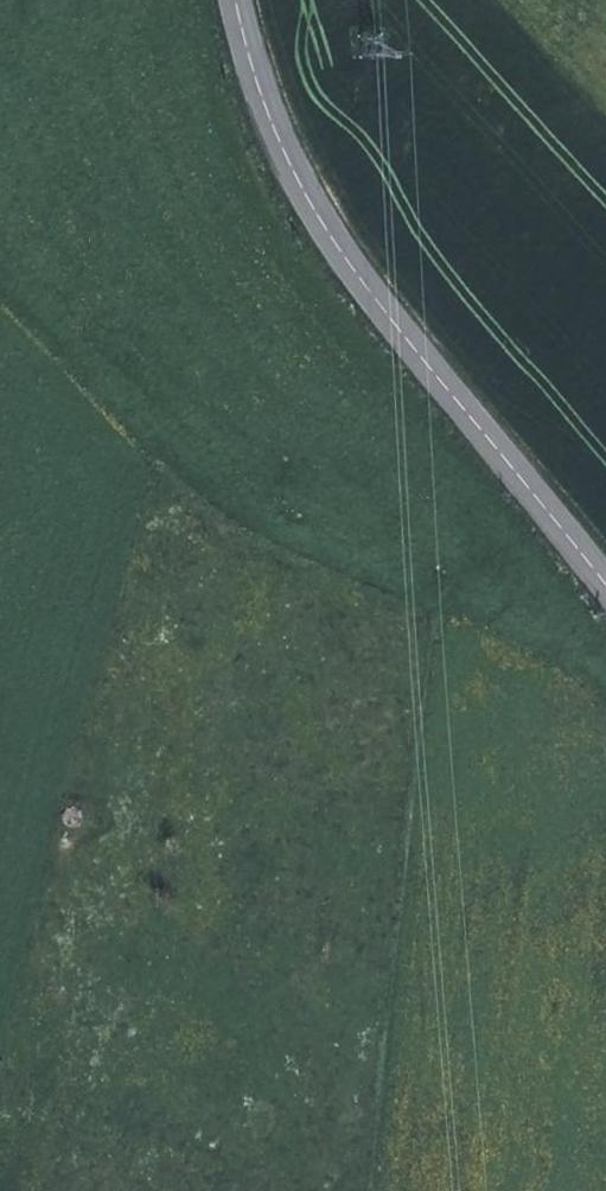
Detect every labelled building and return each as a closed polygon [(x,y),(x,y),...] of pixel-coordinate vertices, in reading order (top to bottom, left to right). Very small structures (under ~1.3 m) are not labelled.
[(83,821),(83,815),(82,811),(78,808),(74,806),(67,805),(63,808),(62,811),(61,814),(61,817),(62,821),(65,823),(68,825),(72,826),(77,825),(80,824),(83,821)]
